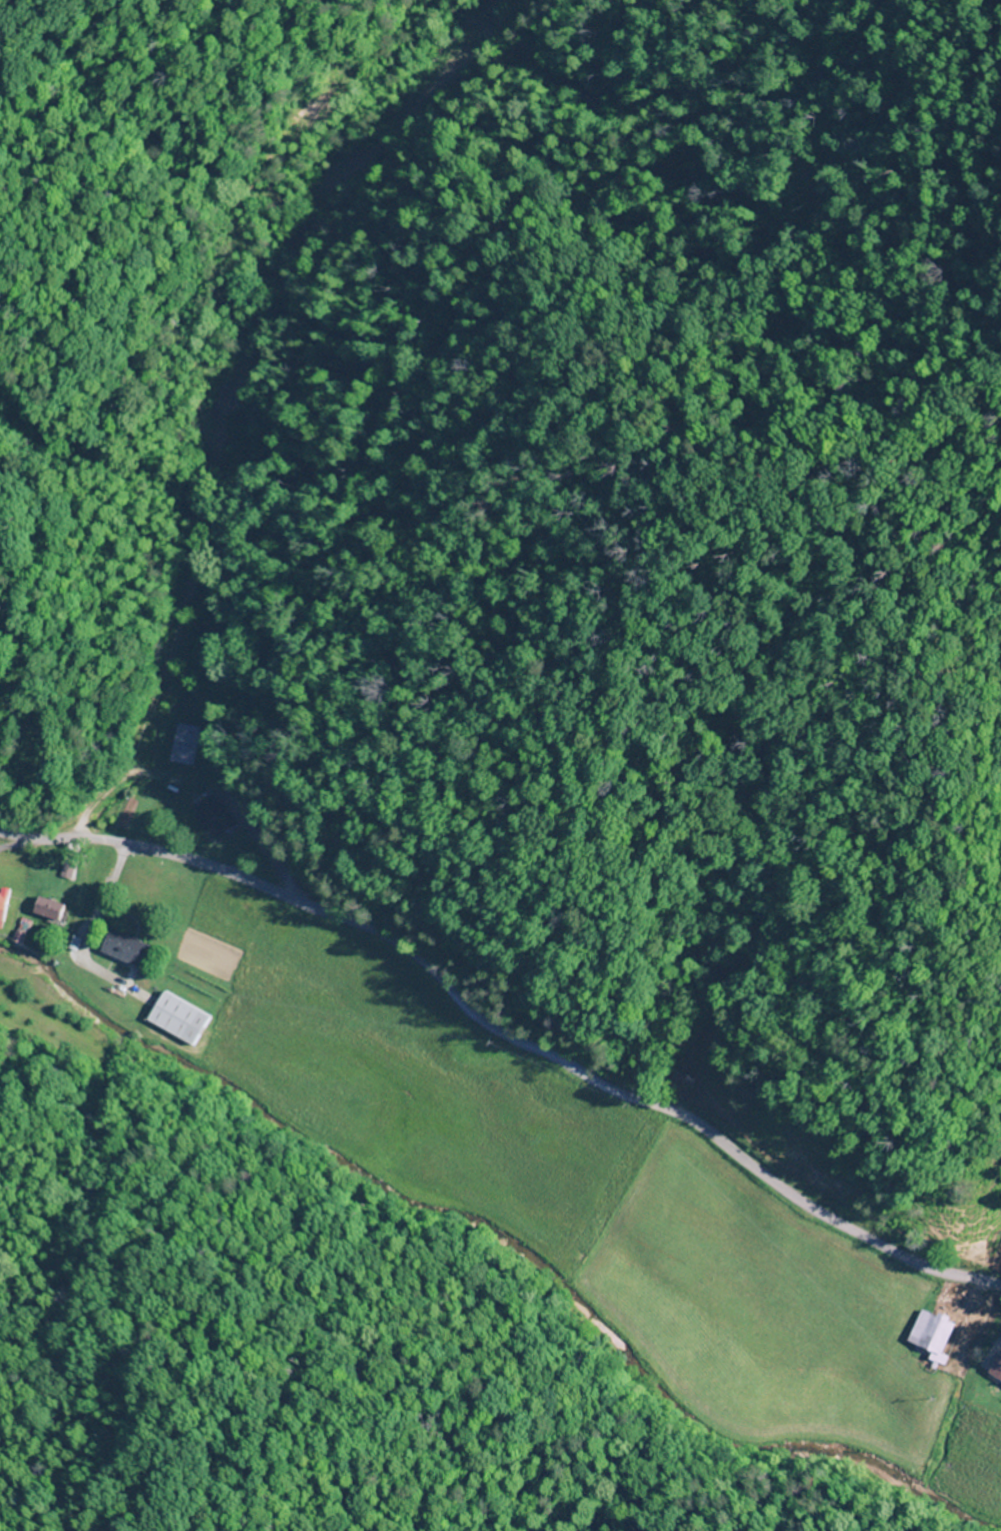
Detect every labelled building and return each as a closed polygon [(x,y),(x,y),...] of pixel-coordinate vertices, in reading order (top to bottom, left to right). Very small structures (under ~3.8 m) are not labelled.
[(173,764),(194,767),(199,727),(178,725),(173,764)] [(10,916),(7,891),(0,892),(0,917),(10,916)] [(71,904),(43,895),(38,912),(65,921),(71,904)] [(156,945),(118,927),(108,949),(146,967),(156,945)] [(197,1049),(214,1016),(166,990),(148,1023),(197,1049)] [(960,1318),(923,1309),(915,1343),(952,1353),(960,1318)] [(998,1355),(984,1372),(1000,1386),(1000,1358),(998,1355)]
